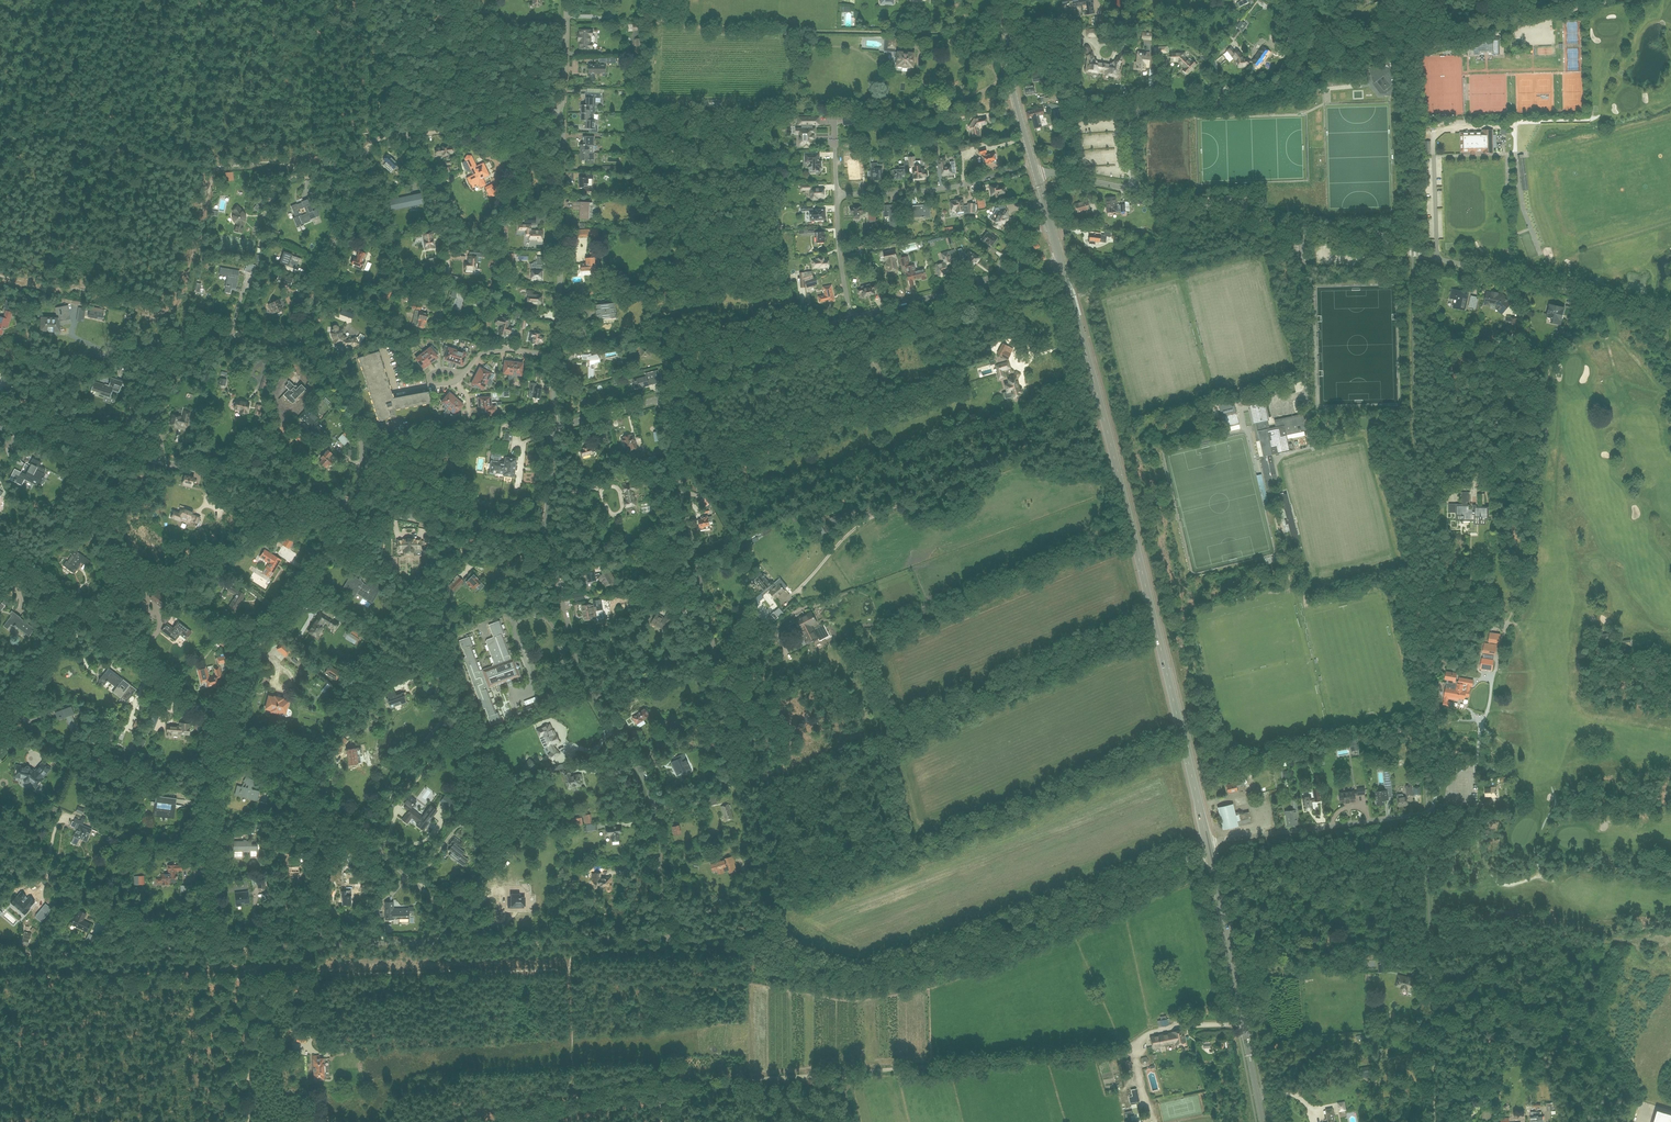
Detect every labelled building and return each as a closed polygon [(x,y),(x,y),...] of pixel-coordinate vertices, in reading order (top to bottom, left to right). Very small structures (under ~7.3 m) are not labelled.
[(1069,7),(1081,5),(1083,13),(1085,12),(1085,15),(1094,13),(1093,4),(1094,3),(1093,0),(1062,0),(1063,4),(1068,3),(1069,7)] [(1104,16),(1095,17),(1095,19),(1093,20),(1094,25),(1096,24),(1096,25),(1105,23),(1104,16)] [(594,35),(591,35),(590,30),(580,30),(580,48),(591,48),(592,48),(592,43),(594,43),(595,42),(595,40),(595,39),(595,37),(595,36),(594,35)] [(888,37),(887,48),(896,49),(897,38),(888,37)] [(635,39),(634,53),(643,54),(644,39),(635,39)] [(1500,54),(1500,39),(1474,40),(1474,54),(1480,54),(1480,51),(1493,51),(1493,54),(1500,54)] [(1252,61),(1252,60),(1251,60),(1248,60),(1248,57),(1244,58),(1244,55),(1238,48),(1235,51),(1231,46),(1226,50),(1235,61),(1237,61),(1238,67),(1249,66),(1249,63),(1251,63),(1252,61)] [(1252,60),(1252,61),(1251,63),(1258,68),(1269,51),(1263,46),(1252,60)] [(1102,73),(1104,63),(1101,63),(1100,63),(1096,63),(1096,62),(1095,60),(1094,60),(1092,52),(1091,52),(1090,47),(1089,47),(1085,47),(1085,49),(1086,53),(1086,54),(1086,55),(1087,56),(1088,59),(1087,60),(1086,61),(1087,63),(1086,67),(1086,68),(1085,68),(1085,69),(1085,70),(1085,71),(1086,72),(1087,72),(1088,72),(1089,71),(1102,73)] [(991,50),(988,48),(979,48),(975,50),(975,53),(978,55),(988,56),(991,54),(991,50)] [(1170,52),(1170,62),(1180,62),(1186,68),(1183,70),(1187,74),(1187,73),(1188,74),(1190,72),(1189,71),(1190,71),(1193,68),(1193,67),(1196,64),(1189,58),(1188,59),(1185,57),(1186,56),(1185,53),(1184,51),(1170,52)] [(912,66),(913,54),(899,52),(895,52),(894,57),(898,58),(898,60),(897,61),(896,62),(898,64),(898,65),(902,65),(902,68),(908,68),(908,66),(912,66)] [(1107,64),(1104,63),(1102,73),(1109,74),(1110,75),(1113,75),(1114,77),(1115,77),(1116,77),(1117,77),(1117,76),(1118,76),(1118,75),(1118,74),(1118,73),(1117,73),(1117,70),(1118,69),(1119,66),(1118,65),(1120,62),(1121,62),(1122,61),(1122,60),(1125,56),(1125,54),(1123,52),(1121,53),(1118,58),(1117,58),(1113,63),(1112,63),(1110,64),(1110,65),(1107,65),(1107,64)] [(1149,62),(1149,53),(1137,52),(1137,57),(1138,57),(1137,63),(1135,62),(1134,69),(1140,69),(1140,70),(1144,70),(1145,66),(1149,67),(1149,62)] [(600,62),(600,64),(589,64),(588,73),(588,76),(590,76),(590,81),(595,81),(595,73),(606,73),(606,64),(606,63),(617,63),(617,57),(607,57),(607,58),(599,58),(599,62),(600,62)] [(1391,85),(1394,83),(1391,80),(1394,79),(1392,76),(1393,75),(1389,62),(1369,68),(1373,82),(1375,80),(1384,91),(1391,85)] [(1033,85),(1024,86),(1026,94),(1035,93),(1033,85)] [(582,105),(582,113),(594,113),(595,113),(596,97),(600,98),(600,93),(600,92),(587,92),(587,97),(586,97),(586,105),(582,105)] [(1027,112),(1026,112),(1028,118),(1032,117),(1035,128),(1041,126),(1038,115),(1044,114),(1042,108),(1027,112)] [(594,120),(594,113),(582,113),(581,121),(586,121),(586,128),(598,129),(598,124),(595,124),(595,120),(594,120)] [(931,118),(921,113),(920,116),(930,121),(931,118)] [(796,128),(796,133),(800,133),(800,137),(800,140),(801,140),(801,146),(804,146),(804,147),(809,147),(809,146),(815,146),(815,140),(813,140),(813,139),(814,139),(814,138),(813,138),(813,136),(814,136),(814,135),(813,135),(813,133),(815,133),(815,128),(812,128),(812,124),(819,124),(819,117),(799,117),(799,124),(801,124),(802,128),(796,128)] [(986,119),(985,119),(985,117),(978,119),(978,118),(974,119),(970,126),(970,128),(971,129),(973,136),(974,136),(974,137),(980,135),(979,130),(978,130),(977,127),(979,125),(982,124),(982,125),(986,124),(986,122),(987,122),(986,119)] [(1493,153),(1492,130),(1483,130),(1483,132),(1461,133),(1461,151),(1470,151),(1470,153),(1475,153),(1475,151),(1483,151),(1483,153),(1493,153)] [(594,136),(583,136),(583,144),(581,144),(581,152),(594,153),(594,145),(594,136)] [(441,147),(435,148),(436,155),(442,155),(450,154),(453,153),(453,151),(454,151),(453,147),(452,147),(452,145),(441,147)] [(996,162),(996,160),(997,158),(997,156),(994,155),(994,153),(986,155),(985,152),(986,152),(985,148),(979,150),(980,154),(982,154),(985,162),(988,162),(988,163),(992,162),(992,164),(996,163),(996,162)] [(594,160),(594,153),(581,152),(580,160),(587,160),(587,164),(593,164),(594,160)] [(819,153),(805,153),(805,162),(811,162),(811,166),(809,167),(809,173),(815,173),(815,171),(822,170),(822,168),(822,161),(820,161),(819,153)] [(1518,155),(1523,191),(1529,190),(1524,154),(1518,155)] [(395,164),(396,162),(388,155),(383,159),(386,162),(383,165),(391,172),(397,165),(396,165),(395,164)] [(471,170),(473,174),(466,178),(470,185),(471,184),(473,188),(476,187),(476,186),(479,185),(480,188),(486,185),(482,177),(488,175),(483,164),(476,167),(471,157),(467,156),(465,160),(465,161),(462,162),(467,172),(470,170),(471,170)] [(915,156),(909,157),(909,167),(914,167),(914,169),(913,169),(914,173),(915,173),(915,178),(921,178),(921,177),(926,177),(927,176),(927,175),(927,173),(927,172),(926,172),(924,172),(924,169),(921,169),(921,161),(915,161),(915,156)] [(945,157),(938,158),(939,169),(941,168),(942,176),(947,175),(946,173),(951,173),(952,174),(956,173),(954,161),(949,161),(950,164),(946,164),(945,157)] [(899,166),(899,169),(896,169),(896,170),(892,170),(891,171),(891,174),(892,175),(891,177),(892,179),(894,180),(896,179),(902,179),(902,175),(905,175),(904,167),(909,167),(908,161),(904,161),(904,165),(899,166)] [(868,171),(868,177),(871,177),(871,178),(875,178),(876,180),(882,179),(882,168),(883,168),(883,164),(871,165),(871,170),(871,171),(868,171)] [(861,165),(850,166),(851,177),(854,176),(854,178),(861,178),(861,165)] [(226,181),(234,180),(233,172),(225,172),(226,181)] [(593,174),(593,172),(587,172),(587,178),(580,177),(580,187),(585,187),(585,191),(591,191),(592,187),(589,187),(589,186),(588,186),(588,184),(589,184),(589,179),(593,179),(593,174)] [(1003,184),(990,186),(992,195),(994,195),(995,196),(995,197),(997,197),(998,196),(998,195),(998,194),(1004,193),(1003,187),(1003,184)] [(818,197),(824,197),(824,191),(822,191),(822,188),(816,188),(816,189),(810,189),(810,198),(811,200),(818,200),(818,197)] [(410,196),(389,200),(391,210),(422,204),(422,205),(423,204),(421,194),(416,195),(415,194),(410,195),(410,196)] [(309,220),(319,216),(316,209),(313,211),(310,205),(309,203),(307,197),(302,199),(302,198),(298,200),(298,201),(295,202),(294,201),(289,204),(290,206),(295,218),(293,219),(296,225),(302,223),(303,224),(310,221),(309,220)] [(1106,207),(1103,207),(1103,212),(1107,212),(1112,211),(1116,211),(1116,212),(1120,212),(1125,211),(1125,204),(1120,205),(1116,205),(1115,197),(1106,197),(1106,207)] [(962,199),(950,201),(952,210),(956,209),(957,214),(969,213),(975,213),(975,204),(968,203),(968,205),(963,206),(962,199)] [(581,201),(574,201),(573,209),(581,210),(581,218),(589,219),(589,206),(593,206),(593,202),(581,202),(581,201)] [(1088,210),(1089,209),(1087,201),(1076,204),(1078,212),(1081,211),(1081,212),(1082,212),(1083,211),(1088,209),(1088,210)] [(999,207),(995,207),(995,210),(995,211),(990,219),(995,221),(995,222),(994,226),(998,228),(1000,225),(1001,225),(1002,223),(1004,223),(1006,220),(1008,220),(1009,218),(1007,203),(998,205),(999,207)] [(234,232),(242,233),(246,220),(246,219),(247,218),(247,217),(247,216),(246,215),(246,214),(246,213),(238,205),(231,210),(233,213),(232,214),(232,215),(232,216),(232,217),(232,218),(232,219),(232,220),(233,221),(233,222),(234,222),(234,223),(235,223),(236,224),(234,232)] [(881,206),(880,206),(880,212),(884,212),(884,215),(884,216),(889,216),(890,227),(897,226),(896,215),(893,215),(892,205),(881,205),(881,206)] [(925,218),(931,218),(930,205),(912,206),(913,217),(925,217),(925,218)] [(813,206),(801,207),(802,210),(810,210),(811,220),(816,220),(816,218),(825,218),(825,211),(823,211),(823,210),(813,210),(813,206)] [(860,219),(859,216),(859,215),(862,214),(862,213),(865,213),(865,207),(861,207),(861,206),(851,207),(851,213),(854,213),(854,217),(854,219),(860,219)] [(876,210),(868,211),(869,221),(876,220),(876,210)] [(538,241),(543,241),(543,231),(530,231),(530,225),(519,225),(519,230),(526,230),(526,236),(529,236),(529,239),(531,239),(536,239),(538,239),(538,241)] [(1090,241),(1089,243),(1095,244),(1095,241),(1099,242),(1100,241),(1105,242),(1106,236),(1111,236),(1111,232),(1105,231),(1104,235),(1090,233),(1090,236),(1089,237),(1088,239),(1089,240),(1090,241)] [(425,249),(434,248),(431,232),(423,233),(425,249)] [(824,232),(815,232),(815,236),(816,236),(817,243),(825,242),(824,238),(825,238),(826,237),(825,236),(824,235),(824,232)] [(981,247),(983,244),(985,242),(989,244),(992,245),(997,238),(989,232),(988,234),(987,233),(983,239),(981,238),(979,241),(977,244),(981,247)] [(888,238),(890,245),(897,243),(896,237),(888,238)] [(941,253),(944,262),(936,265),(939,276),(940,275),(941,276),(943,275),(943,274),(945,274),(945,273),(950,272),(949,268),(947,268),(946,266),(953,264),(951,259),(957,257),(954,249),(941,253)] [(969,257),(965,262),(971,267),(977,260),(979,260),(980,258),(980,256),(978,255),(976,256),(969,251),(967,254),(964,253),(964,252),(963,252),(962,249),(958,249),(961,259),(964,258),(967,255),(969,257)] [(894,250),(884,252),(885,261),(886,261),(887,264),(886,264),(886,265),(886,266),(886,267),(888,267),(889,270),(897,268),(896,263),(895,260),(897,260),(897,259),(896,259),(894,250)] [(363,260),(366,254),(359,251),(357,257),(358,257),(357,260),(353,258),(351,264),(356,265),(355,268),(361,270),(364,261),(363,260)] [(465,262),(465,268),(465,269),(465,273),(473,273),(473,270),(475,270),(475,269),(479,269),(479,262),(478,262),(476,262),(476,257),(478,257),(482,257),(483,253),(470,252),(469,255),(468,255),(468,259),(469,259),(468,262),(465,262)] [(598,252),(589,252),(590,258),(586,258),(587,264),(582,265),(582,271),(591,270),(591,273),(592,273),(592,274),(593,275),(594,275),(595,274),(595,273),(596,273),(596,269),(601,268),(600,262),(595,263),(595,260),(599,260),(598,252)] [(260,264),(263,256),(256,253),(252,261),(260,264)] [(283,269),(285,264),(296,268),(299,258),(284,253),(280,263),(276,261),(274,266),(283,269)] [(899,258),(901,266),(911,264),(908,255),(899,258)] [(817,259),(817,260),(813,260),(813,266),(819,265),(819,267),(828,266),(827,259),(825,260),(825,257),(819,257),(820,259),(817,259)] [(248,262),(244,271),(253,274),(256,266),(248,262)] [(536,262),(530,264),(531,268),(532,268),(532,270),(531,270),(531,278),(538,278),(538,281),(542,281),(542,271),(539,270),(539,268),(542,268),(542,265),(537,264),(536,262)] [(926,279),(925,276),(926,276),(924,269),(916,271),(915,265),(905,267),(906,272),(908,280),(909,280),(910,286),(914,285),(913,279),(921,277),(922,280),(926,279)] [(226,282),(225,293),(230,294),(231,288),(236,289),(239,270),(219,267),(218,274),(228,276),(228,275),(229,275),(228,282),(226,282)] [(800,272),(801,287),(806,287),(805,280),(814,278),(812,272),(812,271),(800,272)] [(862,275),(861,271),(849,274),(851,281),(854,280),(854,277),(862,275)] [(293,278),(279,273),(276,281),(290,286),(293,278)] [(814,278),(805,280),(808,287),(817,284),(816,277),(814,278)] [(870,284),(860,286),(861,289),(858,289),(859,293),(862,292),(863,296),(864,298),(867,298),(867,296),(875,294),(874,290),(877,289),(876,284),(870,285),(870,284)] [(831,286),(826,287),(824,288),(824,292),(827,292),(828,295),(819,297),(820,301),(828,300),(829,301),(834,300),(831,286)] [(1454,300),(1453,303),(1454,303),(1453,307),(1465,310),(1468,295),(1463,294),(1464,292),(1452,289),(1450,298),(1451,298),(1451,299),(1454,300)] [(533,294),(533,291),(527,290),(526,294),(528,294),(528,302),(528,303),(541,304),(541,302),(542,296),(541,296),(541,295),(533,294)] [(1493,292),(1492,293),(1487,292),(1485,304),(1490,305),(1491,303),(1495,304),(1497,306),(1496,308),(1502,313),(1507,308),(1505,306),(1509,301),(1503,295),(1497,294),(1498,293),(1493,292)] [(390,293),(387,293),(386,297),(383,297),(382,300),(388,302),(390,293)] [(471,295),(469,301),(477,304),(479,297),(471,295)] [(270,302),(268,304),(269,307),(272,313),(275,312),(276,315),(278,314),(279,316),(283,314),(283,313),(284,313),(282,309),(280,305),(281,304),(282,303),(281,301),(280,301),(279,302),(277,299),(274,301),(274,300),(272,299),(270,300),(270,302)] [(2,334),(4,326),(8,327),(13,309),(6,301),(4,308),(6,308),(4,318),(0,317),(0,334),(2,334)] [(615,303),(595,305),(597,325),(617,322),(615,303)] [(1553,322),(1560,324),(1564,308),(1550,305),(1547,316),(1554,318),(1553,322)] [(41,317),(41,330),(47,331),(60,332),(59,325),(71,323),(68,306),(56,308),(57,318),(41,317)] [(90,306),(89,314),(95,316),(94,318),(102,320),(104,312),(104,309),(90,306)] [(415,311),(412,325),(417,326),(424,328),(425,323),(426,323),(426,322),(426,321),(427,317),(428,316),(427,316),(428,314),(420,312),(415,311)] [(494,324),(501,325),(499,333),(500,333),(500,334),(502,336),(504,335),(505,334),(506,335),(506,333),(510,334),(511,328),(512,327),(509,326),(511,319),(497,316),(494,324)] [(331,329),(331,331),(332,331),(331,336),(334,342),(341,346),(343,343),(345,344),(350,344),(350,346),(355,346),(359,343),(355,337),(353,338),(350,339),(350,341),(346,341),(344,340),(346,337),(343,334),(343,329),(339,329),(339,328),(339,327),(338,327),(338,326),(337,326),(337,325),(336,325),(335,325),(334,325),(333,326),(332,327),(332,328),(332,329),(331,329)] [(529,332),(528,340),(531,340),(530,342),(537,343),(538,341),(542,342),(543,337),(540,336),(541,331),(535,330),(534,333),(529,332)] [(1003,342),(997,353),(1008,359),(1011,354),(1004,351),(1007,345),(1003,342)] [(453,362),(457,350),(451,348),(452,347),(444,344),(442,350),(444,351),(443,353),(444,354),(443,355),(446,356),(445,359),(445,361),(449,362),(449,361),(453,362)] [(428,349),(423,353),(430,363),(434,360),(435,361),(438,358),(437,358),(438,357),(435,354),(438,352),(436,350),(435,351),(434,350),(436,349),(435,349),(434,349),(432,345),(428,348),(428,349)] [(648,347),(640,348),(641,356),(649,356),(648,347)] [(463,352),(457,350),(453,362),(458,364),(458,365),(462,366),(462,364),(463,361),(465,361),(466,357),(464,357),(465,356),(467,356),(470,350),(468,349),(466,348),(465,348),(464,348),(463,352)] [(358,358),(378,421),(391,417),(389,410),(393,408),(395,408),(395,409),(430,403),(428,391),(393,398),(378,351),(358,358)] [(430,363),(423,353),(418,357),(416,358),(417,359),(418,361),(417,362),(420,365),(421,365),(423,367),(422,367),(424,369),(427,367),(426,366),(430,363)] [(599,357),(599,354),(592,356),(591,354),(588,355),(582,355),(582,359),(589,359),(591,364),(590,364),(589,367),(588,378),(594,378),(594,367),(594,364),(601,362),(600,359),(601,359),(600,357),(599,357)] [(511,382),(513,362),(509,361),(509,360),(506,360),(505,361),(504,365),(503,365),(502,369),(504,369),(503,372),(503,373),(506,373),(509,374),(508,379),(508,382),(509,382),(509,384),(511,385),(511,382)] [(513,362),(511,382),(515,383),(515,380),(516,375),(519,375),(521,375),(521,374),(522,371),(523,371),(523,368),(522,367),(522,363),(522,362),(518,361),(518,362),(513,362)] [(1011,368),(1009,361),(995,365),(999,379),(1005,377),(1003,370),(1011,368)] [(481,368),(479,367),(477,370),(478,371),(476,376),(491,384),(493,381),(491,380),(494,375),(491,373),(489,372),(489,373),(487,371),(488,370),(486,369),(484,368),(483,369),(481,368)] [(647,377),(633,380),(635,388),(643,386),(643,387),(649,385),(648,382),(651,381),(651,380),(659,378),(658,371),(646,374),(647,377)] [(1004,392),(1006,398),(1021,394),(1022,393),(1023,391),(1022,390),(1022,389),(1019,389),(1017,380),(1020,374),(1016,372),(1012,378),(1008,380),(1009,383),(1005,384),(1007,392),(1004,392)] [(491,384),(476,376),(473,380),(472,380),(470,383),(472,384),(473,384),(475,385),(475,387),(478,389),(479,387),(481,388),(481,389),(483,389),(484,387),(485,384),(490,387),(491,384)] [(120,390),(122,381),(111,378),(110,381),(106,383),(105,385),(94,381),(91,390),(99,392),(99,394),(110,398),(113,388),(120,390)] [(225,386),(227,379),(220,378),(219,385),(225,386)] [(1293,380),(1273,384),(1274,389),(1288,386),(1289,391),(1295,390),(1293,380)] [(296,400),(295,399),(306,389),(301,384),(298,387),(296,385),(294,386),(290,382),(285,386),(289,389),(283,395),(291,402),(292,404),(296,400)] [(531,382),(529,390),(531,391),(530,397),(532,397),(536,398),(536,399),(539,399),(539,398),(540,398),(542,389),(535,388),(536,383),(531,382)] [(442,401),(441,402),(443,404),(445,406),(444,408),(444,407),(443,408),(444,410),(445,411),(448,408),(456,399),(452,395),(453,394),(450,392),(448,393),(449,394),(446,396),(445,395),(443,398),(444,399),(442,401)] [(479,407),(491,406),(496,406),(496,405),(502,405),(502,402),(491,402),(490,399),(491,399),(490,397),(489,397),(486,397),(486,396),(482,396),(482,397),(478,398),(477,398),(477,402),(478,402),(479,407)] [(445,411),(448,414),(449,412),(451,410),(453,412),(455,414),(456,413),(457,411),(458,412),(461,409),(460,408),(463,404),(462,404),(463,403),(460,401),(459,402),(456,399),(448,408),(445,411)] [(247,413),(249,403),(236,400),(236,402),(235,402),(233,403),(233,405),(234,406),(235,406),(235,409),(241,410),(240,412),(247,413)] [(1260,456),(1269,499),(1275,497),(1271,475),(1269,469),(1268,464),(1266,455),(1272,454),(1267,429),(1270,428),(1268,420),(1269,420),(1265,400),(1248,404),(1257,441),(1259,441),(1263,456),(1260,456)] [(1233,401),(1218,404),(1221,416),(1224,415),(1227,427),(1238,424),(1236,412),(1233,401)] [(491,406),(479,407),(479,411),(478,411),(478,415),(479,415),(483,415),(483,417),(487,416),(487,415),(490,415),(492,415),(491,413),(497,413),(496,406),(491,406)] [(163,412),(156,410),(154,419),(161,421),(163,412)] [(180,417),(172,415),(170,423),(178,425),(179,424),(183,425),(183,426),(186,427),(186,426),(187,426),(190,412),(184,410),(183,418),(180,418),(180,417)] [(305,413),(301,418),(303,420),(305,422),(302,424),(307,428),(309,426),(310,427),(315,421),(318,418),(312,413),(310,416),(307,414),(305,413)] [(1274,427),(1267,429),(1272,454),(1290,451),(1289,447),(1292,447),(1291,444),(1288,444),(1286,434),(1306,430),(1303,419),(1302,414),(1274,420),(1275,424),(1274,424),(1274,427)] [(512,441),(513,431),(505,430),(504,440),(512,441)] [(304,438),(297,432),(293,437),(297,441),(298,441),(300,443),(304,438)] [(341,438),(348,444),(354,438),(347,432),(341,438)] [(628,434),(623,435),(623,438),(622,439),(623,442),(625,442),(626,447),(627,447),(628,450),(631,449),(631,450),(637,448),(633,435),(628,437),(628,434)] [(583,449),(581,450),(583,456),(594,453),(592,447),(589,447),(589,446),(583,448),(583,449)] [(335,459),(324,450),(314,462),(325,471),(335,459)] [(516,459),(505,457),(505,463),(500,462),(501,455),(495,455),(495,454),(493,452),(493,453),(492,454),(491,461),(490,473),(496,474),(496,473),(503,474),(503,475),(513,476),(516,459)] [(644,458),(645,464),(658,461),(656,455),(644,458)] [(15,469),(10,479),(21,485),(24,479),(33,483),(37,485),(38,482),(41,483),(46,474),(43,472),(45,469),(44,469),(39,466),(41,462),(39,461),(33,458),(30,464),(33,466),(32,468),(31,467),(27,475),(21,472),(15,469)] [(1531,475),(1522,474),(1520,486),(1527,487),(1527,483),(1530,483),(1531,475)] [(183,483),(192,485),(194,478),(185,476),(183,483)] [(599,477),(589,479),(590,485),(600,483),(599,477)] [(623,483),(624,492),(626,491),(627,501),(625,502),(625,506),(636,505),(633,490),(637,489),(636,484),(632,485),(631,484),(626,485),(626,483),(623,483)] [(1485,520),(1485,517),(1488,517),(1488,513),(1486,513),(1486,511),(1488,511),(1488,507),(1476,507),(1476,509),(1469,509),(1469,505),(1462,505),(1457,505),(1457,504),(1449,504),(1449,512),(1457,512),(1457,514),(1463,514),(1463,516),(1462,516),(1462,518),(1463,518),(1463,520),(1470,520),(1470,533),(1477,533),(1477,522),(1482,522),(1482,520),(1485,520)] [(828,517),(831,524),(857,516),(854,508),(828,517)] [(174,511),(171,518),(180,521),(180,520),(187,522),(187,521),(190,522),(190,520),(193,520),(192,521),(199,523),(201,518),(195,516),(192,515),(193,512),(192,512),(193,510),(188,509),(188,511),(184,509),(183,510),(181,509),(180,513),(174,511)] [(1296,529),(1291,510),(1280,513),(1285,532),(1296,529)] [(708,517),(708,516),(701,517),(702,519),(698,520),(697,520),(697,521),(697,522),(698,523),(699,523),(700,530),(705,529),(705,526),(709,525),(709,522),(713,521),(712,516),(708,517)] [(814,525),(820,535),(825,532),(820,522),(814,525)] [(89,535),(100,541),(103,536),(99,534),(98,536),(95,534),(96,532),(92,529),(89,535)] [(291,531),(286,540),(291,543),(297,535),(291,531)] [(403,540),(397,540),(397,549),(403,549),(403,552),(406,552),(407,553),(408,553),(410,553),(411,553),(412,552),(415,552),(415,555),(423,555),(423,548),(421,548),(421,545),(431,545),(431,538),(425,538),(425,541),(421,541),(421,539),(415,540),(415,539),(403,539),(403,540)] [(77,568),(81,562),(88,567),(92,562),(78,552),(77,552),(75,550),(72,555),(74,556),(69,563),(66,561),(63,565),(67,568),(67,569),(73,573),(74,573),(75,573),(77,569),(77,568)] [(274,555),(264,550),(260,557),(269,562),(266,568),(262,573),(270,578),(273,573),(281,559),(274,555)] [(593,571),(586,573),(588,581),(595,580),(595,579),(599,578),(600,581),(603,580),(606,586),(609,585),(611,584),(611,583),(614,582),(613,582),(610,575),(612,573),(610,571),(608,573),(608,572),(600,577),(598,573),(594,574),(593,571)] [(473,589),(476,586),(480,590),(484,585),(482,583),(481,583),(480,582),(477,579),(477,578),(473,574),(471,573),(464,580),(465,581),(464,582),(465,583),(463,585),(466,587),(468,585),(469,586),(470,586),(473,589)] [(770,584),(762,574),(755,580),(753,582),(753,583),(755,585),(756,585),(758,584),(763,590),(770,584)] [(362,582),(363,582),(351,575),(342,591),(348,594),(351,590),(356,593),(357,592),(365,597),(365,598),(372,603),(384,583),(373,577),(371,579),(373,580),(369,586),(362,582)] [(444,593),(450,598),(455,592),(453,590),(463,581),(460,577),(444,593)] [(759,602),(764,597),(763,596),(771,589),(771,590),(769,592),(775,599),(785,591),(784,590),(788,587),(780,577),(761,594),(755,598),(752,601),(751,602),(756,608),(760,604),(759,602)] [(236,595),(229,608),(234,611),(237,606),(239,607),(242,603),(240,602),(245,594),(239,591),(238,591),(230,586),(228,590),(236,595)] [(160,592),(157,590),(150,598),(161,607),(167,600),(159,593),(160,592)] [(747,595),(752,601),(755,598),(751,592),(747,595)] [(591,604),(582,606),(584,615),(583,616),(584,617),(585,618),(585,620),(594,618),(597,617),(597,621),(605,619),(605,618),(604,619),(600,600),(599,600),(593,601),(594,604),(591,605),(591,604)] [(770,614),(774,620),(785,611),(780,605),(770,614)] [(670,622),(675,615),(668,611),(664,618),(657,614),(652,622),(666,630),(671,622),(670,622)] [(314,623),(309,631),(317,636),(323,627),(322,627),(324,623),(335,629),(339,624),(320,612),(317,616),(318,617),(314,623)] [(29,636),(35,629),(20,617),(19,618),(13,613),(5,623),(9,626),(11,624),(15,627),(16,626),(29,636)] [(793,618),(784,623),(788,630),(797,626),(800,631),(802,629),(809,643),(818,638),(820,636),(822,640),(826,638),(827,639),(832,636),(829,631),(827,632),(825,628),(827,627),(825,623),(816,628),(816,629),(813,630),(810,625),(816,622),(811,613),(795,621),(793,618)] [(166,624),(171,617),(167,614),(162,621),(166,624)] [(466,666),(479,701),(482,709),(485,708),(488,716),(487,716),(490,725),(501,721),(498,712),(496,713),(486,688),(488,687),(520,676),(517,668),(518,668),(519,666),(517,665),(516,665),(513,658),(511,659),(501,634),(504,633),(499,621),(494,622),(494,623),(488,624),(493,637),(486,639),(487,641),(486,642),(494,665),(482,670),(480,671),(471,645),(472,645),(469,636),(464,638),(459,640),(462,649),(463,648),(466,657),(463,658),(466,666)] [(904,626),(902,621),(892,625),(894,630),(904,626)] [(180,634),(186,639),(191,632),(178,622),(173,629),(167,624),(162,630),(169,636),(175,640),(180,634)] [(229,640),(219,632),(214,638),(225,646),(229,640)] [(1484,653),(1483,658),(1482,657),(1480,668),(1492,670),(1494,659),(1493,659),(1494,654),(1496,654),(1497,645),(1498,645),(1498,643),(1499,643),(1501,634),(1490,632),(1488,642),(1489,642),(1489,643),(1484,642),(1483,653),(1484,653)] [(1599,645),(1612,642),(1611,632),(1597,634),(1599,645)] [(277,648),(281,651),(286,655),(291,649),(286,645),(282,642),(277,648)] [(218,664),(226,662),(224,655),(217,657),(218,664)] [(660,667),(657,659),(652,661),(654,669),(660,667)] [(325,673),(336,680),(341,672),(329,665),(325,673)] [(208,677),(206,666),(198,668),(201,682),(207,681),(208,686),(214,685),(214,686),(216,687),(217,687),(218,686),(218,684),(218,683),(217,678),(220,678),(220,676),(221,676),(219,667),(217,667),(217,668),(214,668),(216,675),(208,677)] [(117,686),(113,691),(121,698),(119,700),(123,703),(125,700),(127,702),(136,689),(131,686),(132,685),(123,678),(123,679),(108,668),(106,671),(107,672),(106,674),(104,673),(99,680),(105,685),(108,680),(109,679),(117,686)] [(1448,680),(1447,683),(1446,688),(1443,706),(1450,707),(1451,702),(1448,701),(1448,698),(1458,700),(1458,698),(1464,699),(1465,696),(1469,696),(1470,691),(1469,691),(1470,686),(1472,686),(1473,680),(1459,678),(1458,683),(1455,682),(1456,677),(1457,672),(1446,671),(1445,679),(1448,680)] [(614,688),(613,681),(606,682),(607,689),(614,688)] [(389,690),(385,691),(389,702),(388,702),(390,708),(396,706),(395,704),(400,702),(401,704),(406,702),(403,692),(396,695),(395,692),(390,694),(389,690)] [(269,696),(266,708),(271,710),(271,711),(279,713),(280,711),(285,713),(288,701),(283,699),(283,698),(275,696),(274,697),(269,696)] [(533,704),(510,713),(513,720),(535,712),(533,704)] [(78,730),(72,714),(74,714),(72,706),(55,712),(58,720),(66,717),(72,732),(78,730)] [(639,713),(633,718),(637,724),(645,720),(644,719),(649,716),(648,715),(649,713),(647,710),(645,710),(645,709),(639,712),(639,713)] [(139,729),(142,722),(135,720),(133,727),(135,728),(134,733),(142,736),(144,730),(139,729)] [(191,723),(179,722),(179,726),(167,725),(167,733),(179,734),(189,735),(190,728),(191,729),(191,723)] [(555,736),(550,725),(537,730),(540,736),(544,734),(549,746),(550,745),(553,751),(548,755),(553,760),(560,753),(556,748),(555,749),(553,744),(559,741),(557,735),(555,736)] [(330,756),(333,759),(337,753),(338,754),(342,750),(340,749),(348,740),(344,737),(330,756)] [(718,745),(715,740),(707,743),(709,749),(718,745)] [(58,751),(52,747),(49,751),(55,756),(58,751)] [(355,748),(346,749),(349,764),(350,764),(351,765),(356,765),(357,763),(358,763),(358,762),(361,762),(360,755),(362,755),(361,747),(355,748)] [(675,760),(671,762),(677,775),(684,772),(686,770),(691,768),(687,760),(684,754),(674,758),(675,760)] [(50,756),(46,761),(49,764),(54,759),(50,756)] [(529,758),(522,767),(528,772),(535,763),(529,758)] [(16,764),(14,776),(23,778),(23,779),(23,780),(24,780),(24,781),(25,781),(25,782),(26,782),(27,782),(28,781),(29,780),(36,786),(51,768),(43,761),(34,770),(30,767),(29,767),(29,766),(29,765),(29,764),(28,764),(27,764),(26,764),(25,765),(25,766),(16,764)] [(564,769),(561,772),(565,777),(566,785),(567,785),(567,786),(567,787),(568,787),(568,788),(569,789),(570,789),(571,789),(572,789),(572,788),(573,787),(581,785),(582,784),(581,781),(581,780),(583,779),(581,774),(580,774),(579,773),(572,775),(571,773),(570,771),(567,773),(564,769)] [(133,790),(142,780),(135,774),(126,785),(133,790)] [(257,801),(260,791),(253,789),(254,786),(256,782),(247,776),(243,781),(249,785),(249,788),(237,785),(235,793),(258,799),(257,801)] [(1232,784),(1227,785),(1229,793),(1239,790),(1238,787),(1242,786),(1241,781),(1231,783),(1232,784)] [(1485,789),(1486,796),(1492,796),(1492,797),(1497,797),(1496,787),(1491,787),(1491,788),(1485,789)] [(1303,798),(1305,811),(1313,810),(1312,802),(1320,801),(1320,800),(1318,788),(1313,789),(1314,799),(1311,799),(1311,797),(1303,798)] [(1340,793),(1341,802),(1347,802),(1350,802),(1350,801),(1355,801),(1355,795),(1358,794),(1358,795),(1365,794),(1364,788),(1357,788),(1358,792),(1354,792),(1354,791),(1340,793)] [(1276,789),(1268,791),(1270,799),(1278,796),(1277,795),(1278,795),(1276,789)] [(1376,791),(1377,805),(1385,804),(1384,800),(1385,800),(1386,798),(1388,799),(1389,799),(1387,790),(1376,791)] [(1397,795),(1399,806),(1408,805),(1407,797),(1404,797),(1403,794),(1402,793),(1398,794),(1397,795)] [(446,794),(440,801),(448,807),(453,801),(448,797),(449,796),(446,794)] [(155,802),(154,816),(168,818),(174,818),(176,805),(177,799),(177,798),(156,795),(155,802)] [(427,825),(426,824),(437,810),(431,806),(423,817),(410,808),(416,800),(410,796),(404,804),(406,805),(404,807),(409,811),(403,819),(407,822),(412,817),(419,822),(417,825),(423,830),(427,825)] [(710,804),(717,802),(715,796),(708,799),(710,804)] [(1292,799),(1293,811),(1286,812),(1287,825),(1297,824),(1296,813),(1299,813),(1298,798),(1292,799)] [(478,813),(483,806),(478,802),(472,809),(478,813)] [(729,804),(722,806),(726,820),(733,818),(730,808),(731,808),(730,804),(729,804)] [(1239,812),(1235,813),(1233,804),(1218,808),(1223,829),(1238,826),(1237,821),(1250,818),(1249,812),(1239,814),(1239,812)] [(466,820),(472,811),(468,808),(461,817),(466,820)] [(573,827),(583,825),(581,815),(572,817),(573,827)] [(77,829),(74,836),(75,836),(71,843),(77,845),(80,838),(86,841),(92,829),(79,824),(74,821),(72,821),(70,825),(77,829)] [(672,826),(674,835),(681,833),(680,825),(672,826)] [(613,826),(614,827),(606,828),(607,835),(611,835),(612,841),(618,840),(617,833),(622,833),(622,827),(617,827),(617,826),(613,826)] [(455,836),(449,844),(451,846),(449,849),(452,851),(449,855),(463,866),(468,859),(462,854),(464,851),(459,847),(459,846),(462,842),(455,836)] [(251,842),(234,842),(234,857),(243,857),(243,850),(250,850),(251,857),(258,857),(257,845),(251,845),(251,842)] [(717,868),(719,873),(729,870),(730,872),(734,871),(734,872),(737,871),(734,862),(735,862),(733,856),(726,859),(724,860),(712,864),(714,869),(717,868)] [(169,873),(162,874),(162,878),(157,879),(157,882),(157,883),(162,882),(162,884),(168,884),(168,882),(178,881),(177,876),(176,876),(175,870),(182,870),(182,864),(168,866),(168,867),(169,873)] [(291,873),(295,873),(295,877),(302,877),(302,873),(300,873),(300,864),(297,864),(297,865),(296,865),(296,867),(291,867),(291,873)] [(333,883),(339,878),(335,874),(333,876),(331,873),(327,876),(333,883)] [(598,885),(601,885),(607,885),(607,887),(607,889),(607,890),(607,891),(608,891),(608,892),(609,892),(610,892),(610,891),(611,891),(611,890),(611,877),(606,877),(606,878),(601,878),(601,873),(593,873),(593,877),(594,877),(594,884),(594,888),(594,889),(595,889),(596,889),(597,889),(597,888),(598,888),(598,885)] [(257,879),(258,888),(266,887),(265,878),(257,879)] [(342,895),(339,895),(339,901),(342,901),(343,904),(351,904),(352,903),(352,900),(356,900),(356,894),(363,893),(363,884),(355,884),(355,890),(341,890),(342,895)] [(248,891),(235,893),(237,904),(241,903),(241,902),(244,902),(244,903),(249,902),(248,891)] [(17,896),(11,903),(25,914),(30,908),(35,902),(29,897),(27,899),(25,897),(26,895),(22,892),(17,897),(17,896)] [(512,901),(512,909),(521,908),(521,907),(527,907),(527,906),(528,906),(528,899),(522,899),(522,896),(515,896),(515,901),(512,901)] [(394,909),(393,902),(385,902),(385,919),(394,919),(394,918),(409,918),(409,912),(413,912),(413,907),(408,907),(409,908),(394,909)] [(42,909),(35,917),(41,922),(48,914),(42,909)] [(71,924),(87,932),(91,924),(83,920),(86,914),(80,910),(76,917),(75,916),(71,924)] [(91,939),(87,937),(85,940),(93,943),(97,937),(93,935),(91,939)] [(1400,986),(1400,987),(1402,987),(1402,988),(1406,990),(1407,988),(1413,989),(1415,980),(1413,979),(1413,978),(1409,977),(1408,978),(1399,975),(1396,985),(1400,986)] [(1160,1016),(1161,1020),(1157,1021),(1159,1027),(1172,1025),(1170,1018),(1167,1019),(1166,1015),(1160,1016)] [(1180,1049),(1178,1043),(1185,1042),(1184,1034),(1186,1033),(1186,1029),(1173,1032),(1151,1037),(1153,1048),(1161,1046),(1174,1044),(1175,1044),(1176,1044),(1177,1049),(1180,1049)] [(314,1056),(315,1079),(324,1079),(324,1072),(325,1071),(325,1066),(323,1065),(323,1058),(318,1059),(318,1056),(314,1056)] [(1147,1056),(1141,1058),(1140,1063),(1146,1066),(1150,1061),(1147,1056)] [(1127,1072),(1133,1070),(1131,1060),(1125,1061),(1127,1072)] [(1360,1071),(1361,1078),(1374,1076),(1373,1069),(1360,1071)] [(1129,1097),(1130,1103),(1139,1101),(1137,1088),(1131,1090),(1132,1096),(1129,1097)] [(1347,1110),(1345,1101),(1337,1103),(1339,1112),(1347,1110)] [(1136,1103),(1131,1104),(1134,1115),(1133,1115),(1132,1110),(1125,1112),(1126,1117),(1131,1116),(1132,1121),(1141,1121),(1136,1103)] [(1333,1108),(1332,1108),(1326,1109),(1328,1121),(1335,1121),(1333,1108)] [(1653,1121),(1670,1121),(1670,1113),(1657,1109),(1653,1121)]
